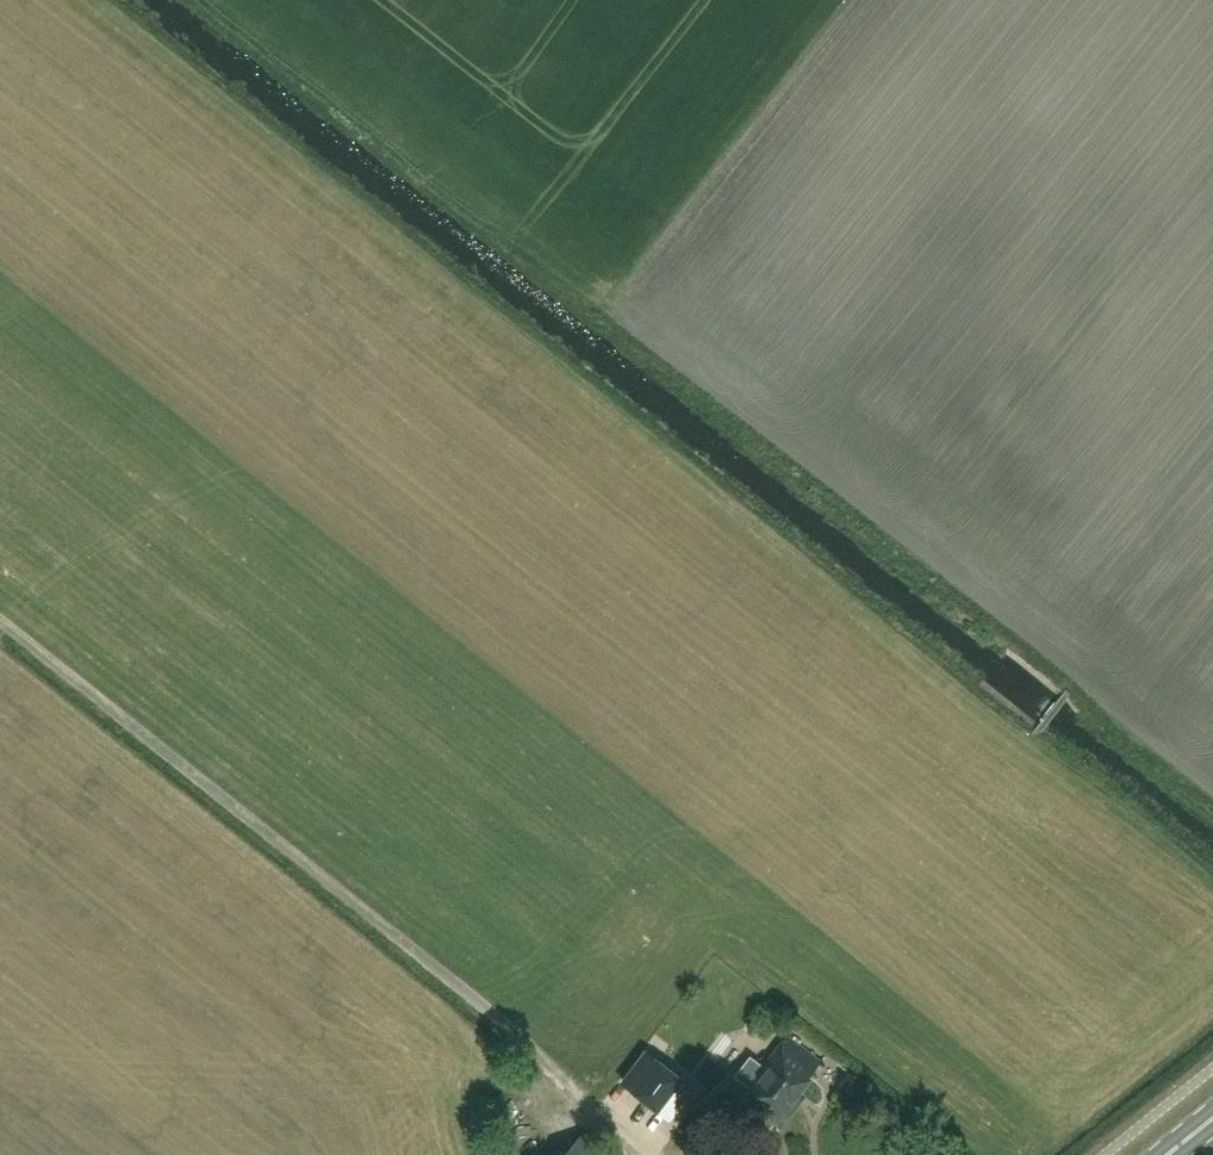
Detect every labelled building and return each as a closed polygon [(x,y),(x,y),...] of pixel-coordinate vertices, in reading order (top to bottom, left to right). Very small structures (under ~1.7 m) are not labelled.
[(795,1099),(822,1065),(789,1039),(746,1094),(763,1107),(760,1111),(780,1126),(799,1102),(795,1099)] [(695,1088),(648,1051),(625,1081),(671,1118),(695,1088)] [(586,1131),(567,1154),(615,1154),(586,1131)]
